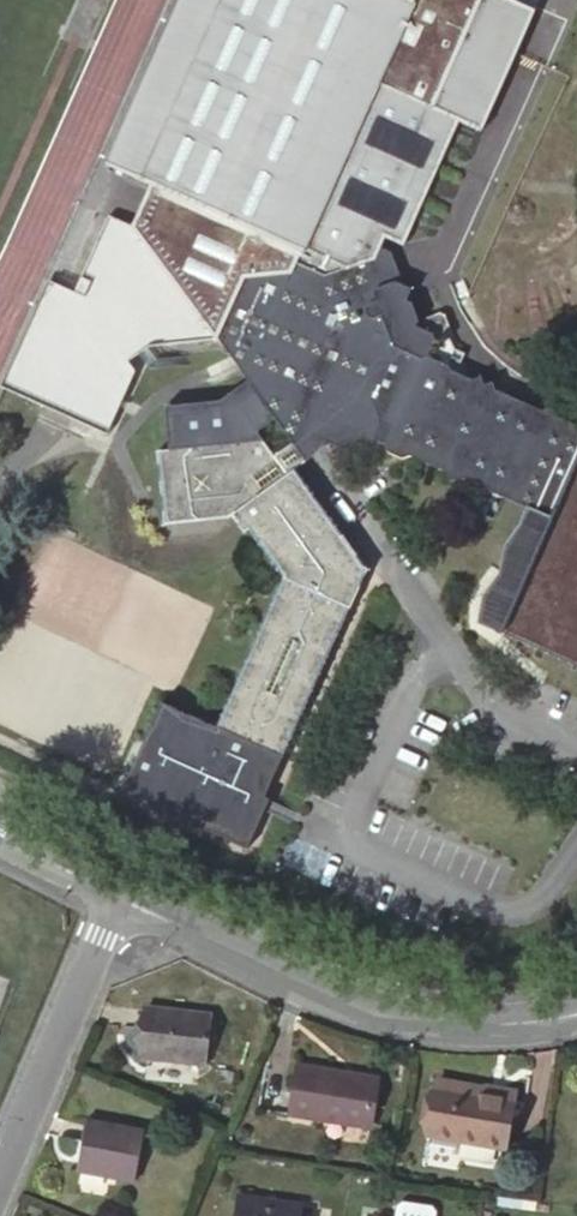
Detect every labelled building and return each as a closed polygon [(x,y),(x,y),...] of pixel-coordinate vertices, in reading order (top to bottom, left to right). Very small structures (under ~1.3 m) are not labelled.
[(379,440),(415,353),(424,329),(407,322),(399,296),(394,294),(399,282),(386,277),(383,267),(370,226),(382,198),(377,184),(450,20),(461,25),(472,0),(207,0),(130,172),(141,178),(122,223),(94,211),(68,270),(53,265),(6,372),(97,413),(117,364),(146,339),(184,332),(217,371),(191,394),(154,395),(155,438),(149,438),(137,438),(138,503),(142,503),(214,500),(229,519),(233,516),(272,563),(209,714),(273,741),(352,554),(269,455),(281,445),(311,433),(334,443),(357,436),(358,432),(379,440)] [(104,160),(130,172),(207,0),(176,0),(104,160)] [(379,440),(513,498),(551,512),(576,452),(576,422),(415,353),(379,440)] [(513,498),(463,617),(576,666),(576,452),(551,512),(513,498)] [(273,741),(209,714),(152,691),(114,783),(240,835),(261,783),(256,781),(273,741)] [(214,1018),(149,1008),(140,1058),(206,1068),(214,1018)] [(380,1077),(301,1060),(291,1107),(370,1124),(380,1077)] [(476,1089),(477,1082),(438,1074),(428,1131),(497,1143),(506,1095),(476,1089)] [(507,1087),(477,1082),(476,1089),(506,1095),(507,1087)] [(146,1134),(88,1123),(77,1174),(137,1186),(146,1134)] [(254,1202),(251,1215),(314,1215),(315,1211),(254,1202)]
